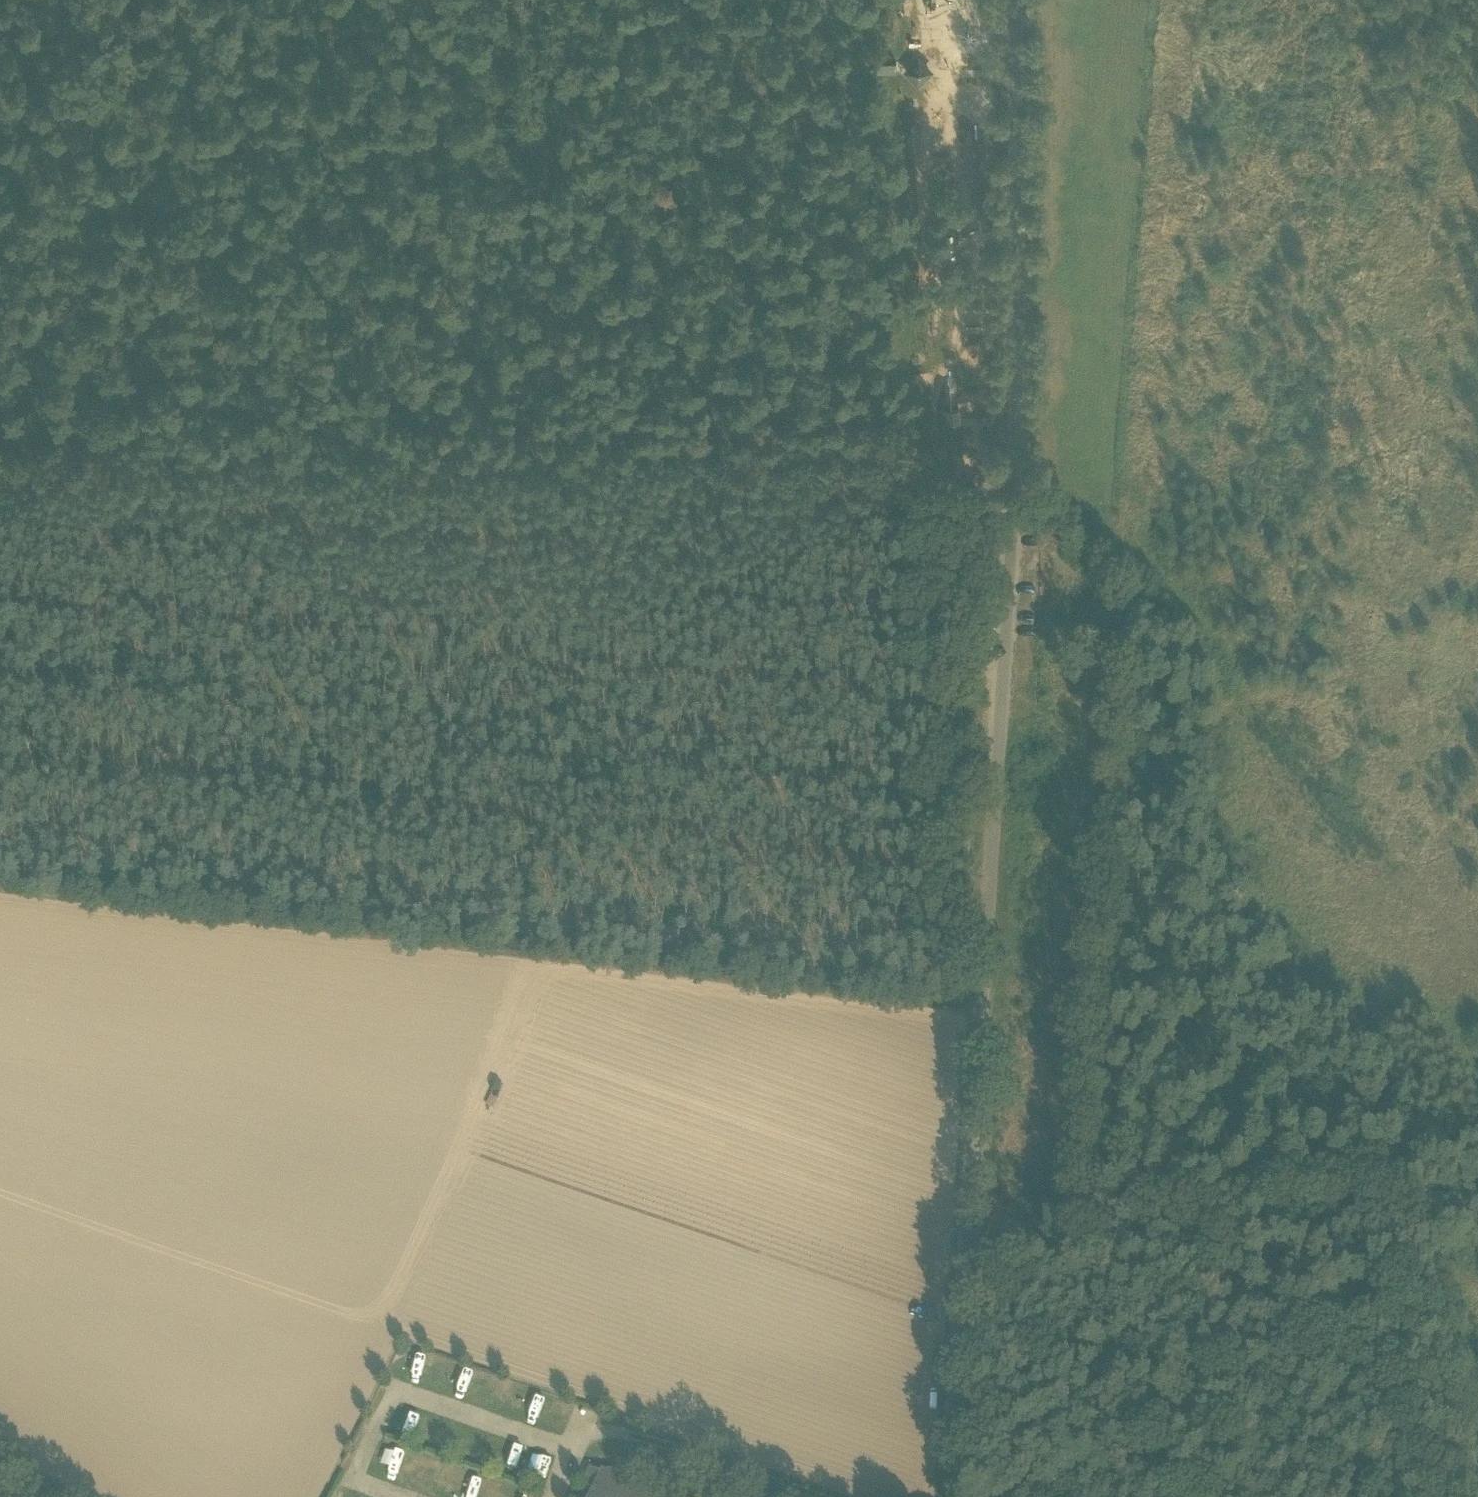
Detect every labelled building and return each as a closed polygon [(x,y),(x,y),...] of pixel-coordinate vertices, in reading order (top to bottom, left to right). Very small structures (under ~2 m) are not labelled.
[(603,1470),(591,1496),(667,1496),(603,1470)]
